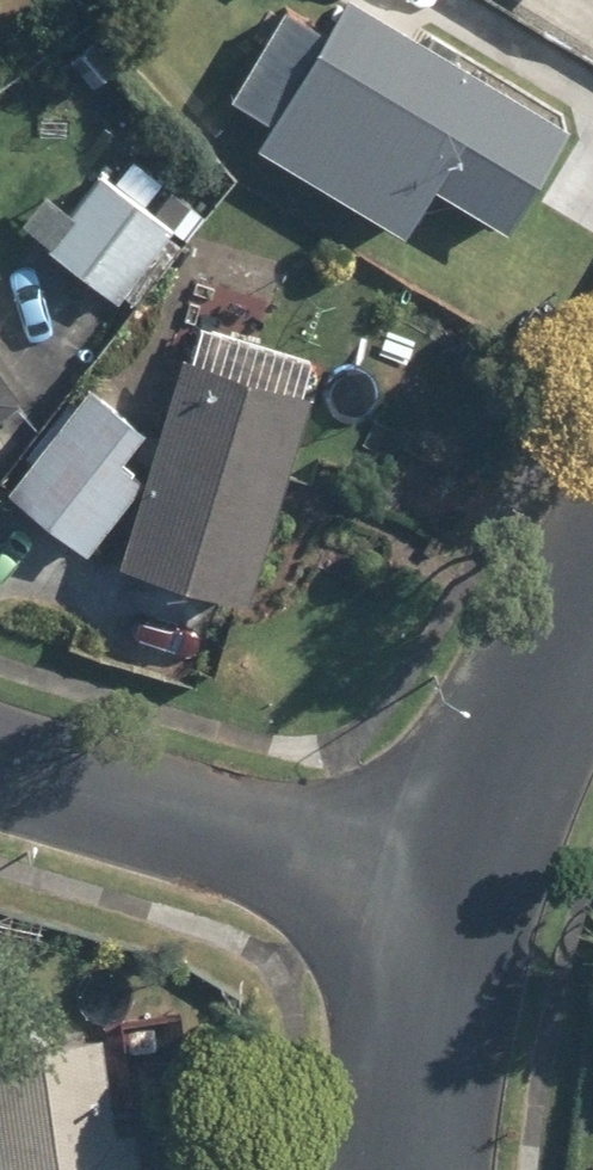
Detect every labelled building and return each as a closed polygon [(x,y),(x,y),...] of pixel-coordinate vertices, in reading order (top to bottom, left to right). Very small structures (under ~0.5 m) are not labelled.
[(282,104),(256,149),(403,232),(430,185),(510,230),(569,127),(348,0),(341,0),(318,40),(284,21),(248,84),(282,104)] [(175,183),(149,214),(100,172),(42,240),(118,304),(176,237),(184,243),(210,213),(175,183)] [(315,395),(179,354),(140,482),(117,559),(254,600),(315,395)] [(25,396),(0,362),(0,415),(25,396)] [(85,550),(140,482),(117,463),(143,432),(85,386),(4,485),(85,550)] [(138,1128),(113,1131),(106,1078),(0,1092),(0,1169),(143,1169),(138,1128)]
